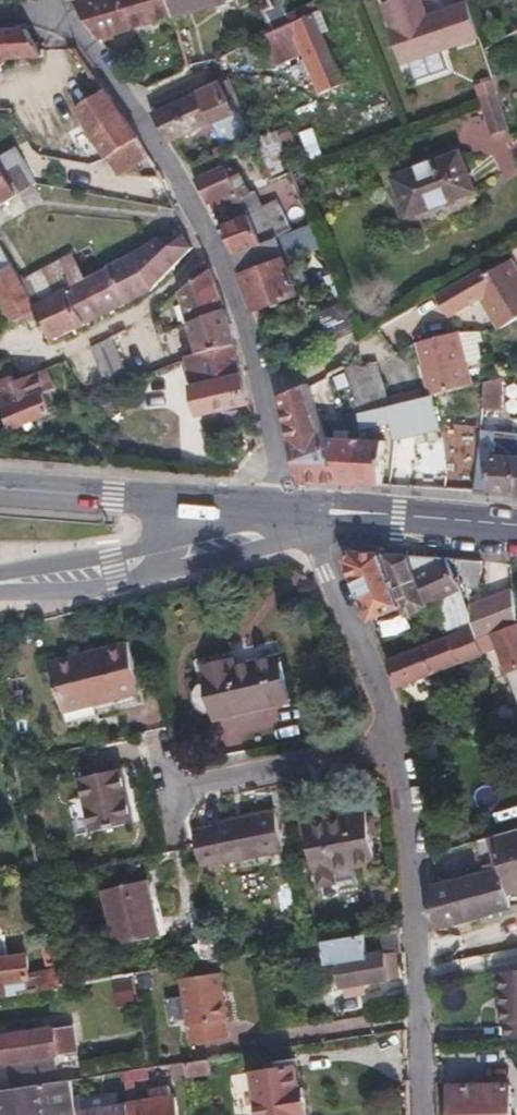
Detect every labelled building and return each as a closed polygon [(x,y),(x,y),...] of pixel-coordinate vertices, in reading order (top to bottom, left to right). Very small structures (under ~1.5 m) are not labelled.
[(102,42),(135,33),(125,0),(106,0),(78,8),(98,43),(102,42)] [(135,33),(174,22),(168,0),(125,0),(135,33)] [(184,55),(199,51),(196,40),(201,39),(195,16),(249,1),(251,0),(168,0),(174,22),(184,55)] [(385,8),(405,70),(480,45),(466,5),(427,18),(421,0),(408,0),(385,8)] [(315,19),(293,28),(261,42),(274,70),(302,58),(321,100),(344,90),(315,19)] [(27,34),(0,35),(0,75),(11,69),(46,63),(42,56),(27,34)] [(237,119),(224,88),(200,99),(213,130),(237,119)] [(78,104),(82,110),(103,95),(100,90),(78,104)] [(77,113),(93,137),(122,120),(105,94),(103,95),(82,110),(77,113)] [(497,97),(478,104),(491,140),(509,132),(497,97)] [(172,148),(213,130),(200,99),(153,119),(172,148)] [(108,159),(128,146),(136,141),(122,120),(93,137),(108,159)] [(0,123),(0,167),(2,166),(20,155),(0,123)] [(283,145),(267,148),(271,173),(288,169),(283,145)] [(456,157),(389,182),(403,221),(470,196),(456,157)] [(24,202),(2,166),(0,167),(0,215),(24,202)] [(195,186),(208,210),(225,202),(237,225),(220,233),(234,261),(265,247),(224,173),(195,186)] [(310,231),(265,247),(234,261),(255,315),(296,300),(284,266),(319,254),(310,231)] [(148,299),(191,252),(183,238),(173,241),(160,247),(110,275),(129,308),(148,299)] [(0,253),(0,297),(18,328),(39,316),(2,252),(0,253)] [(479,311),(483,308),(498,335),(516,324),(516,282),(508,266),(468,290),(479,311)] [(190,332),(226,313),(215,281),(210,273),(179,300),(190,332)] [(129,308),(110,275),(73,296),(90,328),(129,308)] [(73,296),(39,316),(55,345),(90,328),(73,296)] [(190,332),(179,300),(158,318),(164,340),(190,332)] [(479,311),(494,337),(498,335),(483,308),(479,311)] [(226,313),(190,332),(196,364),(237,349),(226,313)] [(328,348),(353,338),(344,316),(320,327),(328,348)] [(164,340),(158,318),(151,324),(157,342),(164,340)] [(145,359),(134,333),(108,345),(120,372),(145,359)] [(467,392),(473,391),(463,334),(420,341),(430,399),(448,395),(467,392)] [(196,364),(187,367),(205,422),(251,406),(237,349),(196,364)] [(0,368),(0,391),(10,387),(3,367),(0,368)] [(344,369),(352,388),(355,395),(362,412),(385,407),(370,369),(369,367),(359,368),(344,369)] [(491,387),(487,414),(505,416),(510,384),(491,387)] [(10,387),(0,391),(0,417),(6,435),(47,418),(38,398),(16,407),(10,387)] [(322,434),(308,387),(279,402),(291,446),(322,434)] [(355,395),(352,388),(346,391),(349,397),(355,395)] [(362,412),(361,428),(392,430),(393,446),(442,432),(448,395),(430,399),(385,407),(362,412)] [(340,489),(325,443),(322,434),(291,446),(300,481),(306,487),(340,489)] [(360,445),(325,443),(340,489),(358,490),(360,445)] [(490,498),(515,499),(516,485),(516,447),(498,443),(490,498)] [(384,446),(360,445),(358,490),(382,491),(384,446)] [(453,479),(452,495),(476,497),(478,481),(453,479)] [(428,483),(428,494),(445,495),(445,484),(428,483)] [(346,564),(372,627),(405,615),(383,557),(352,555),(346,564)] [(405,615),(409,627),(432,618),(410,559),(383,557),(405,615)] [(410,559),(432,618),(465,606),(448,562),(410,559)] [(482,565),(457,563),(464,587),(483,580),(482,565)] [(476,633),(479,646),(516,630),(516,597),(471,619),(476,633)] [(399,693),(482,659),(499,653),(508,680),(516,676),(516,630),(479,646),(476,633),(389,666),(399,693)] [(413,635),(415,642),(421,641),(418,633),(413,635)] [(53,666),(65,719),(143,699),(130,647),(53,666)] [(508,680),(499,653),(482,659),(516,761),(516,676),(508,680)] [(283,664),(252,671),(266,715),(293,708),(283,664)] [(266,715),(252,671),(238,675),(237,668),(207,675),(211,692),(202,694),(197,697),(194,702),(193,706),(194,713),(196,716),(201,719),(207,721),(210,721),(218,719),(219,727),(266,715)] [(143,699),(65,719),(67,727),(145,707),(143,699)] [(415,743),(420,766),(439,762),(434,739),(415,743)] [(76,795),(80,810),(89,850),(131,840),(119,785),(76,795)] [(89,850),(80,810),(63,814),(73,853),(89,850)] [(365,815),(303,827),(312,878),(316,878),(318,890),(334,887),(332,874),(374,867),(365,815)] [(219,834),(196,839),(198,850),(204,872),(227,867),(227,872),(284,861),(277,820),(218,830),(219,834)] [(461,884),(473,923),(516,911),(516,833),(488,841),(494,864),(474,869),(477,879),(461,884)] [(488,841),(467,847),(474,869),(494,864),(488,841)] [(177,878),(133,889),(146,944),(191,934),(177,878)] [(461,884),(456,886),(433,893),(434,934),(473,923),(461,884)] [(324,945),(325,947),(328,968),(341,966),(345,992),(392,985),(387,956),(369,959),(365,939),(324,945)] [(9,999),(3,955),(0,955),(0,1000),(9,999)] [(507,1045),(516,1045),(516,978),(501,978),(502,1029),(506,1029),(507,1045)] [(225,979),(185,985),(194,1050),(232,1045),(230,1023),(231,1023),(225,979)] [(16,1092),(54,1086),(53,1077),(61,1076),(59,1060),(71,1058),(71,1052),(80,1051),(75,1015),(55,1017),(57,1032),(0,1040),(0,1068),(12,1066),(16,1092)] [(187,1067),(189,1081),(213,1078),(212,1063),(187,1067)] [(257,1077),(262,1114),(307,1114),(305,1092),(301,1092),(299,1071),(257,1077)] [(0,1094),(0,1099),(2,1114),(78,1114),(73,1083),(63,1084),(54,1086),(16,1092),(0,1094)] [(453,1114),(512,1114),(511,1091),(452,1093),(453,1114)] [(132,1106),(133,1114),(180,1114),(178,1099),(132,1106)] [(92,1114),(133,1114),(132,1106),(92,1112),(92,1114)]
